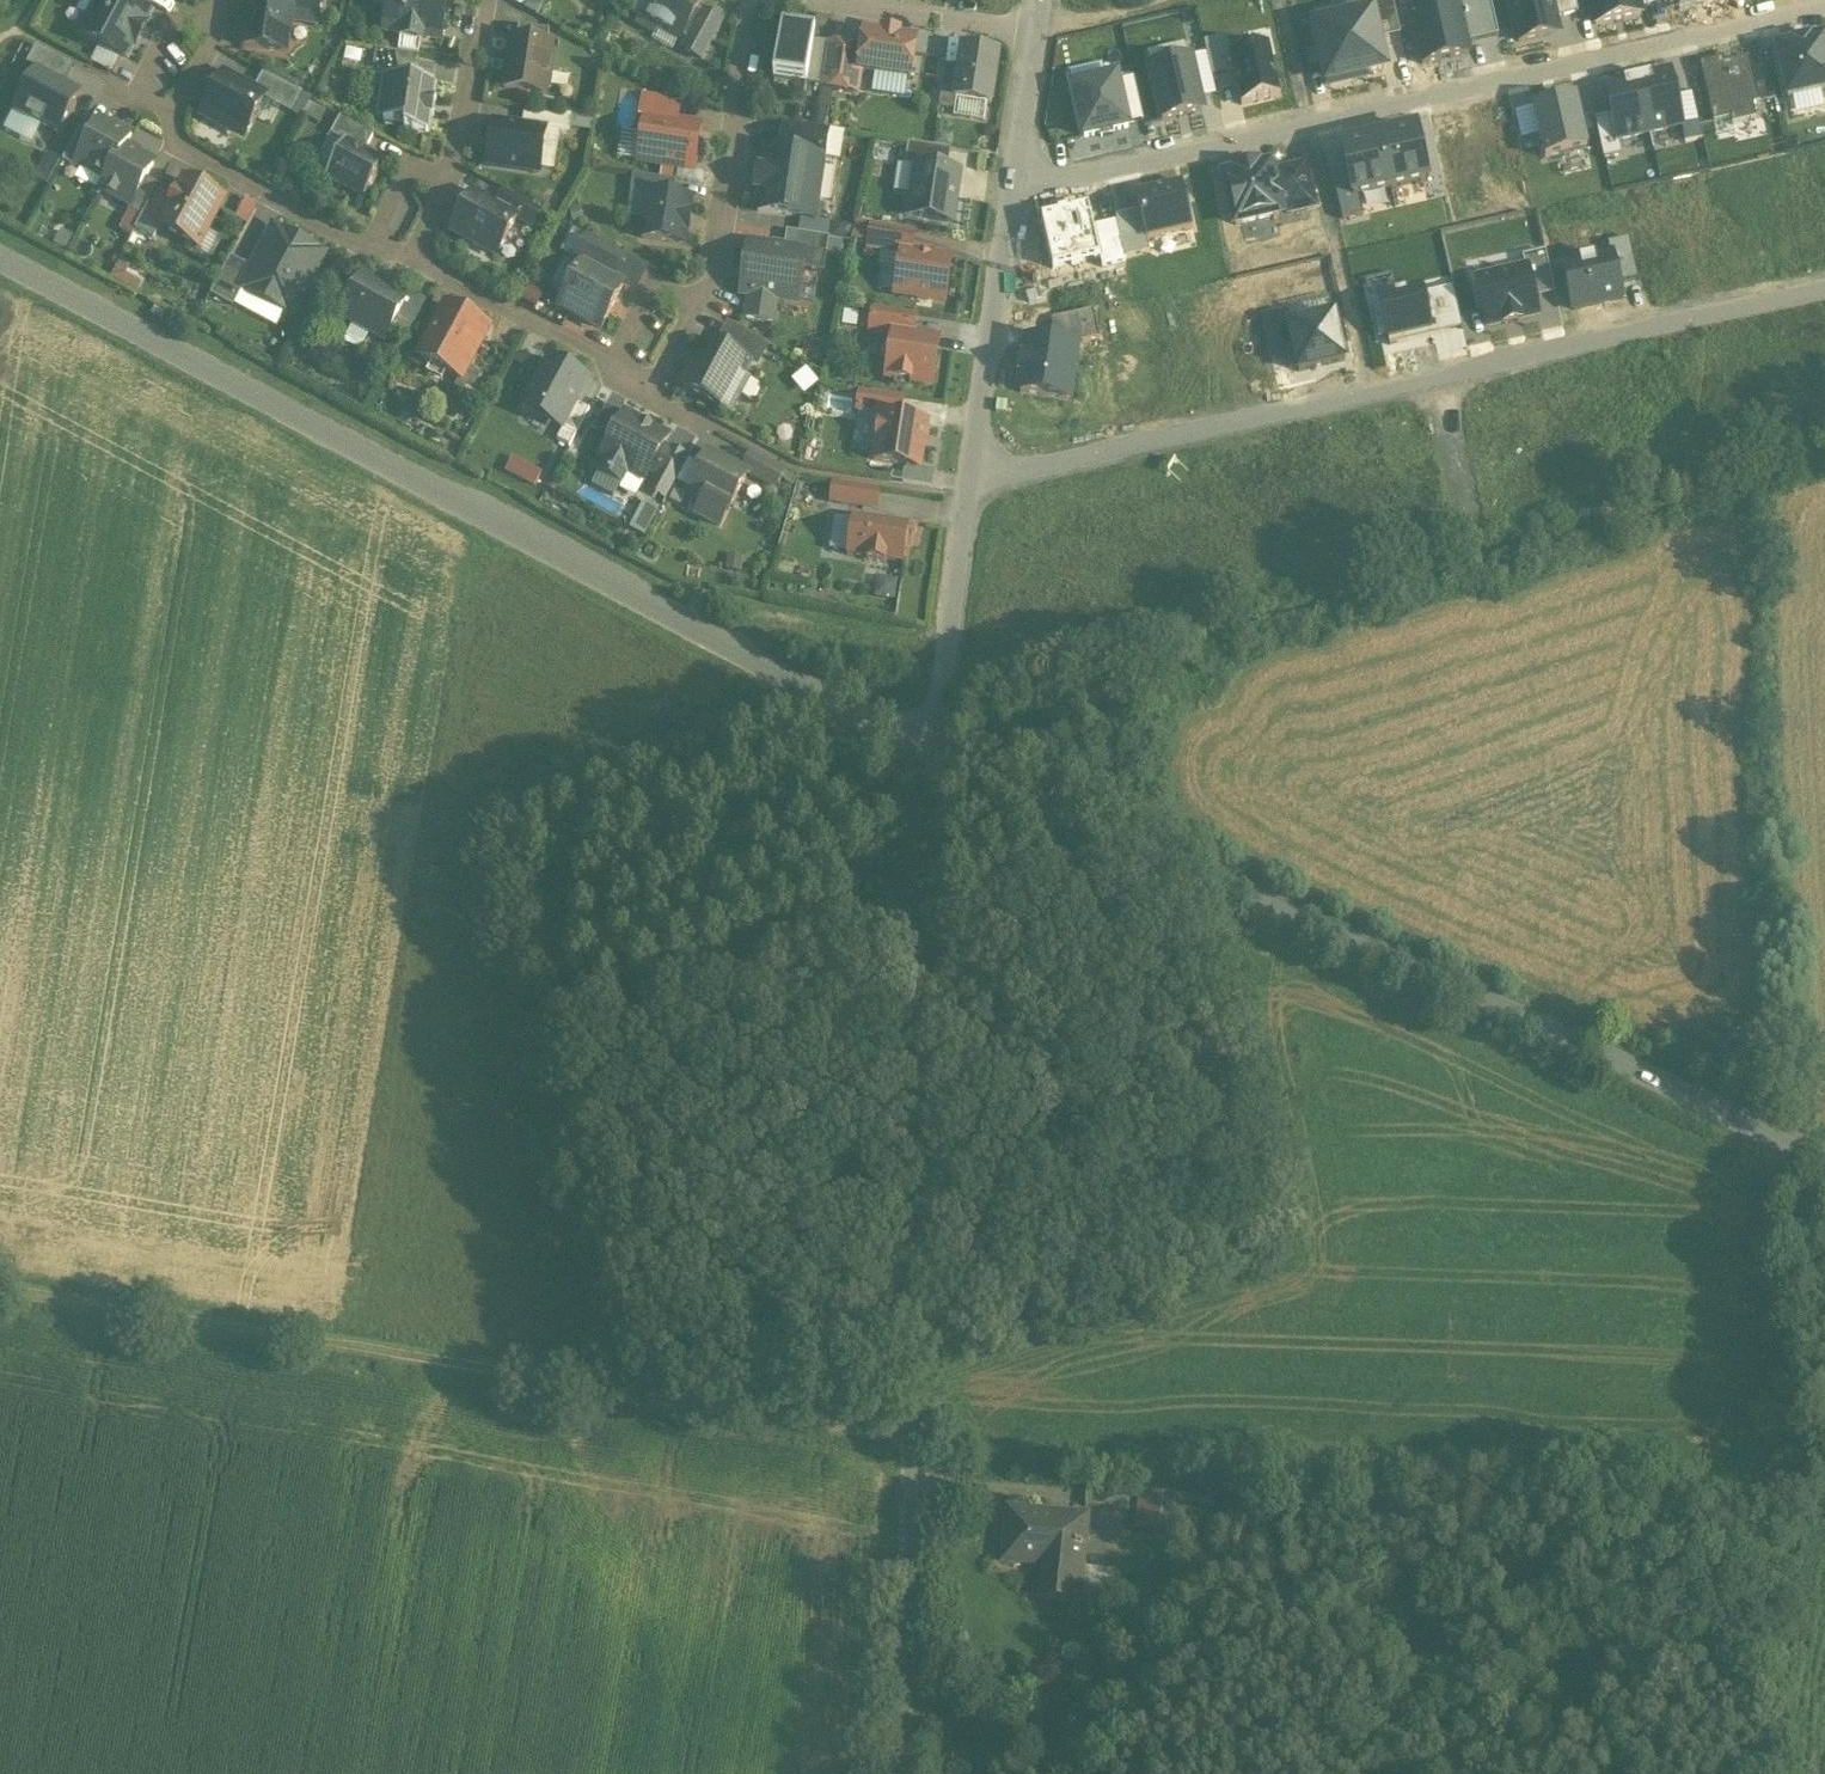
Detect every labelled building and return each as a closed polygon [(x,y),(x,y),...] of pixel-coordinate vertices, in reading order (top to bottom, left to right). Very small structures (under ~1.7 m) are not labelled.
[(121,0),(103,0),(84,37),(103,47),(121,57),(126,59),(149,15),(140,10),(121,0)] [(140,10),(145,0),(121,0),(140,10)] [(276,8),(294,10),(293,12),(318,16),(321,0),(278,0),(276,8)] [(395,9),(389,8),(385,33),(401,35),(401,40),(422,43),(423,39),(442,41),(446,12),(441,11),(443,0),(396,0),(395,9)] [(525,12),(537,18),(547,0),(531,0),(525,12)] [(639,18),(641,19),(638,25),(656,35),(660,29),(681,41),(683,39),(697,12),(704,0),(649,0),(639,18)] [(1549,0),(1508,0),(1519,50),(1559,41),(1549,0)] [(1635,0),(1588,0),(1594,32),(1640,24),(1635,0)] [(276,8),(250,4),(243,48),(287,54),(293,12),(294,10),(276,8)] [(1471,62),(1458,6),(1414,16),(1427,72),(1471,62)] [(697,12),(683,39),(689,42),(684,52),(701,62),(722,24),(704,14),(703,16),(697,12)] [(1376,20),(1316,33),(1330,97),(1390,84),(1376,20)] [(816,29),(783,24),(774,81),(807,86),(814,43),(816,29)] [(550,32),(519,27),(517,42),(548,46),(550,32)] [(900,37),(883,34),(882,39),(866,36),(863,52),(860,74),(861,74),(910,82),(916,44),(899,42),(900,37)] [(517,42),(512,41),(505,90),(545,97),(546,93),(550,90),(552,74),(549,70),(553,47),(548,46),(517,42)] [(814,43),(807,86),(821,89),(828,46),(814,43)] [(863,52),(828,46),(821,89),(858,94),(861,74),(860,74),(863,52)] [(121,57),(103,47),(93,65),(112,75),(121,57)] [(1279,104),(1267,47),(1232,55),(1244,112),(1279,104)] [(1781,57),(1792,112),(1824,106),(1824,48),(1781,57)] [(395,55),(377,52),(373,76),(384,78),(391,79),(395,55)] [(999,57),(963,52),(960,73),(955,101),(957,101),(991,107),(999,57)] [(419,59),(395,55),(391,79),(415,82),(419,59)] [(1204,118),(1193,62),(1151,71),(1163,126),(1204,118)] [(946,71),(940,108),(955,111),(957,101),(955,101),(960,73),(946,71)] [(82,98),(32,75),(12,117),(62,141),(82,98)] [(301,95),(263,75),(254,92),(265,98),(264,100),(291,114),(301,95)] [(254,92),(225,77),(204,116),(244,137),(264,100),(265,98),(254,92)] [(1674,77),(1605,91),(1617,147),(1685,133),(1674,77)] [(391,79),(384,78),(380,105),(387,106),(384,123),(406,127),(405,132),(428,136),(430,119),(434,120),(437,102),(433,102),(435,85),(415,82),(391,79)] [(1113,79),(1068,89),(1080,142),(1125,131),(1113,79)] [(1587,158),(1576,105),(1536,113),(1547,166),(1587,158)] [(569,117),(527,111),(524,130),(546,133),(567,136),(569,117)] [(376,135),(342,116),(331,136),(346,144),(346,143),(366,153),(376,135)] [(701,129),(646,121),(640,163),(694,172),(701,129)] [(122,135),(101,123),(93,138),(78,165),(79,166),(107,181),(108,181),(126,147),(127,148),(132,137),(123,133),(122,135)] [(524,130),(495,125),(488,166),(540,174),(546,133),(524,130)] [(829,132),(785,126),(781,155),(822,161),(822,163),(824,163),(829,132)] [(80,131),(63,163),(77,170),(79,166),(78,165),(93,138),(80,131)] [(1419,134),(1340,151),(1352,205),(1430,188),(1419,134)] [(366,153),(346,143),(346,144),(326,180),(365,201),(386,164),(366,153)] [(951,151),(908,144),(905,167),(917,169),(917,168),(948,172),(951,151)] [(126,147),(108,181),(107,181),(101,191),(131,207),(132,207),(146,180),(154,165),(133,154),(134,152),(127,148),(126,147)] [(781,155),(768,153),(764,175),(760,174),(757,192),(762,193),(758,214),(813,222),(822,163),(822,161),(781,155)] [(948,172),(917,168),(917,169),(913,196),(909,196),(906,216),(952,223),(959,174),(948,172)] [(1228,185),(1238,232),(1282,223),(1272,176),(1260,179),(1259,174),(1239,178),(1240,183),(1228,185)] [(676,184),(633,177),(631,193),(649,196),(649,195),(674,198),(676,184)] [(146,180),(132,207),(131,207),(128,211),(142,218),(144,215),(158,188),(159,187),(146,180)] [(223,202),(185,182),(176,198),(162,224),(161,227),(195,245),(204,229),(208,231),(223,202)] [(158,188),(144,215),(162,224),(176,198),(158,188)] [(1181,188),(1138,197),(1146,241),(1190,233),(1181,188)] [(540,212),(506,194),(498,208),(518,219),(517,220),(531,228),(540,212)] [(498,208),(473,195),(452,234),(497,258),(517,220),(518,219),(498,208)] [(674,198),(649,195),(649,196),(642,241),(684,248),(686,232),(689,232),(692,217),(689,217),(691,201),(674,198)] [(915,233),(873,226),(869,249),(902,254),(902,253),(912,254),(915,233)] [(325,259),(274,232),(242,292),(293,319),(325,259)] [(830,240),(787,233),(785,250),(805,253),(805,254),(827,258),(830,240)] [(627,258),(589,238),(576,263),(582,266),(583,265),(614,281),(627,258)] [(785,250),(749,245),(741,296),(798,304),(805,254),(805,253),(785,250)] [(912,254),(902,253),(902,254),(896,295),(945,303),(951,260),(912,254)] [(1615,254),(1563,266),(1575,317),(1627,305),(1615,254)] [(614,281),(583,265),(582,266),(559,309),(601,331),(625,287),(614,281)] [(1528,272),(1476,284),(1488,335),(1540,323),(1528,272)] [(383,293),(362,282),(342,318),(385,342),(407,301),(385,289),(383,293)] [(1426,299),(1381,308),(1390,351),(1435,341),(1426,299)] [(488,329),(447,307),(420,357),(461,380),(467,369),(488,329)] [(916,316),(874,309),(870,332),(894,335),(894,334),(913,337),(916,316)] [(1338,323),(1288,334),(1299,384),(1349,373),(1338,323)] [(913,337),(894,334),(894,335),(887,379),(932,386),(939,341),(913,337)] [(749,365),(707,343),(683,388),(720,408),(719,410),(731,416),(740,398),(733,395),(749,365)] [(1068,409),(1077,350),(1026,343),(1018,401),(1068,409)] [(591,384),(550,363),(523,415),(563,436),(591,384)] [(481,377),(467,369),(461,380),(455,390),(470,398),(481,377)] [(861,392),(851,390),(848,412),(858,413),(861,392)] [(904,399),(861,392),(858,413),(857,415),(881,418),(881,417),(900,420),(904,399)] [(625,417),(612,441),(605,443),(608,450),(602,460),(606,461),(600,473),(622,484),(628,473),(645,483),(650,475),(664,449),(668,440),(625,417)] [(900,420),(881,417),(881,418),(874,462),(905,467),(919,469),(926,424),(900,420)] [(664,449),(650,475),(656,478),(670,452),(664,449)] [(656,478),(652,486),(669,495),(688,461),(671,452),(670,452),(656,478)] [(742,473),(709,455),(689,493),(728,514),(748,476),(742,473)] [(785,474),(751,456),(742,473),(748,476),(776,491),(785,474)] [(919,469),(905,467),(903,484),(930,488),(933,471),(919,469)] [(879,496),(832,487),(828,509),(875,517),(879,496)] [(910,527),(853,518),(847,556),(867,559),(867,561),(885,564),(886,562),(904,565),(910,527)] [(881,594),(901,593),(900,579),(880,580),(881,594)] [(1130,1507),(1133,1491),(1103,1485),(1099,1501),(1130,1507)] [(1137,1525),(1192,1531),(1197,1493),(1142,1486),(1137,1525)] [(1095,1520),(1009,1511),(1003,1564),(1034,1568),(1031,1599),(1121,1609),(1125,1569),(1090,1566),(1095,1520)]
